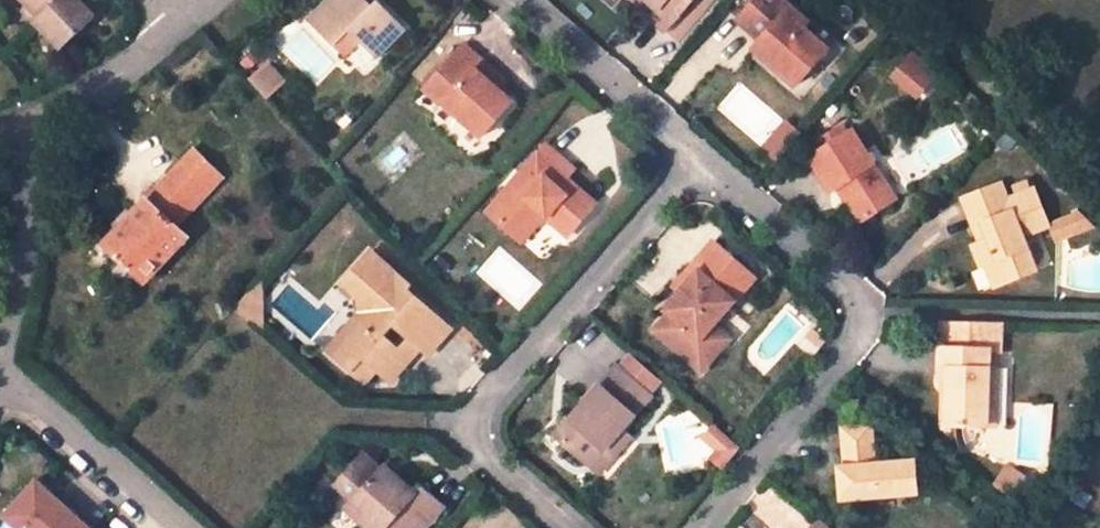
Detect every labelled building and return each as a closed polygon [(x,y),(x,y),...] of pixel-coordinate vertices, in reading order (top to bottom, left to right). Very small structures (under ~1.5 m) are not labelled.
[(41,17),(58,0),(24,0),(41,17)] [(62,48),(96,15),(81,0),(58,0),(41,17),(36,20),(62,48)] [(360,0),(322,0),(302,23),(331,48),(343,34),(353,43),(375,61),(402,30),(373,4),(368,8),(360,0)] [(653,6),(647,15),(664,29),(687,0),(647,0),(653,6)] [(795,83),(827,45),(802,22),(804,19),(784,0),(752,0),(737,18),(760,39),(769,47),(762,56),(795,83)] [(341,57),(353,43),(343,34),(331,48),(341,57)] [(753,47),(762,56),(769,47),(760,39),(753,47)] [(477,136),(506,103),(493,92),(482,82),(490,73),(475,60),(459,45),(423,90),(477,136)] [(936,68),(914,48),(907,56),(930,76),(936,68)] [(907,56),(895,72),(918,92),(930,76),(907,56)] [(247,76),(264,97),(285,81),(268,60),(247,76)] [(501,84),(490,73),(482,82),(493,92),(501,84)] [(842,124),(815,140),(819,148),(846,132),(842,124)] [(806,155),(827,191),(838,185),(859,220),(894,199),(850,129),(846,132),(819,148),(806,155)] [(542,146),(484,213),(513,238),(536,210),(542,215),(566,236),(593,203),(565,179),(571,171),(542,146)] [(194,150),(106,246),(146,284),(187,238),(175,225),(222,177),(194,150)] [(983,228),(988,243),(973,249),(980,271),(987,268),(995,291),(1035,275),(1022,238),(1049,228),(1034,191),(1007,201),(1001,186),(963,201),(974,230),(983,228)] [(519,243),(542,215),(536,210),(513,238),(519,243)] [(1080,217),(1070,220),(1076,236),(1093,230),(1080,217)] [(1070,220),(1049,228),(1056,244),(1076,236),(1070,220)] [(753,277),(712,241),(691,265),(697,270),(678,291),(663,309),(699,339),(753,277)] [(358,305),(359,322),(360,338),(337,369),(368,394),(378,381),(393,392),(407,373),(388,358),(393,350),(386,344),(395,333),(408,345),(422,355),(430,361),(451,335),(408,299),(413,293),(370,257),(341,291),(358,305)] [(697,270),(691,265),(672,285),(678,291),(697,270)] [(254,298),(265,307),(264,286),(254,298)] [(238,315),(254,329),(265,316),(265,307),(254,298),(238,315)] [(266,339),(265,316),(254,329),(266,339)] [(337,369),(360,338),(359,322),(328,362),(337,369)] [(407,373),(422,355),(408,345),(399,356),(393,350),(388,358),(407,373)] [(988,428),(988,396),(980,396),(980,372),(981,351),(931,350),(931,373),(939,373),(938,428),(988,428)] [(586,462),(615,427),(644,392),(609,363),(550,433),(586,462)] [(988,396),(989,372),(980,372),(980,396),(988,396)] [(712,422),(695,439),(722,465),(739,449),(712,422)] [(872,424),(842,427),(846,475),(839,475),(841,499),(860,497),(860,494),(913,490),(911,460),(875,463),(872,424)] [(591,468),(621,431),(615,427),(586,462),(591,468)] [(404,486),(389,472),(386,475),(368,460),(341,492),(372,519),(367,526),(369,527),(436,527),(448,514),(424,492),(419,498),(404,486)] [(408,480),(393,467),(389,472),(404,486),(408,480)] [(999,473),(990,487),(1016,503),(1025,490),(999,473)] [(31,475),(0,511),(0,519),(10,527),(92,527),(31,475)] [(1025,490),(1016,503),(1022,507),(1031,493),(1025,490)] [(372,519),(341,492),(335,499),(367,526),(372,519)] [(819,519),(812,527),(831,527),(819,519)]
